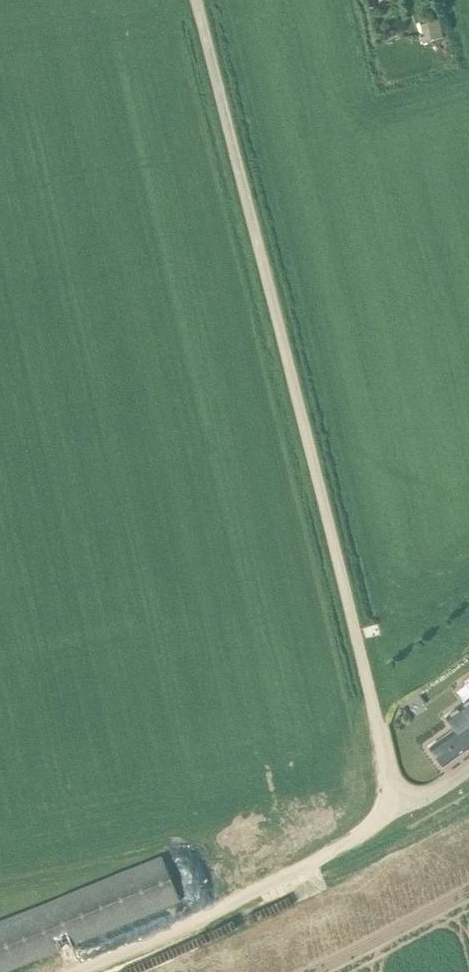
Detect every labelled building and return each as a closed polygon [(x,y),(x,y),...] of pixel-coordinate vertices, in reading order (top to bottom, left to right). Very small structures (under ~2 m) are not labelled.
[(424,36),(421,37),(422,42),(443,38),(439,21),(421,25),(424,36)] [(430,747),(443,765),(468,747),(468,700),(463,705),(447,716),(456,728),(430,747)] [(180,900),(161,856),(0,922),(0,971),(4,971),(180,900)]
